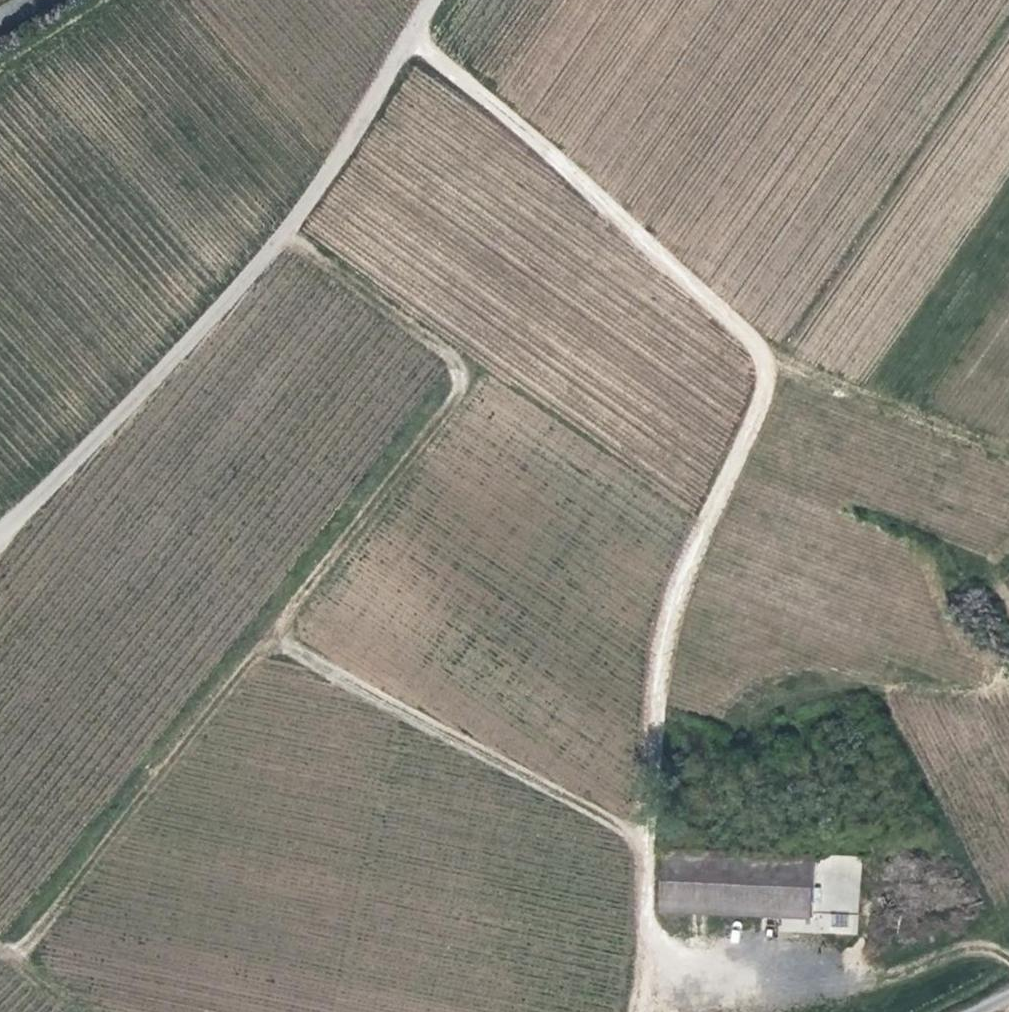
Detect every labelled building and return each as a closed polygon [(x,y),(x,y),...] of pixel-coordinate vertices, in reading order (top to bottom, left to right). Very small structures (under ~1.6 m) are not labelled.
[(814,857),(663,853),(662,915),(813,917),(814,857)]
